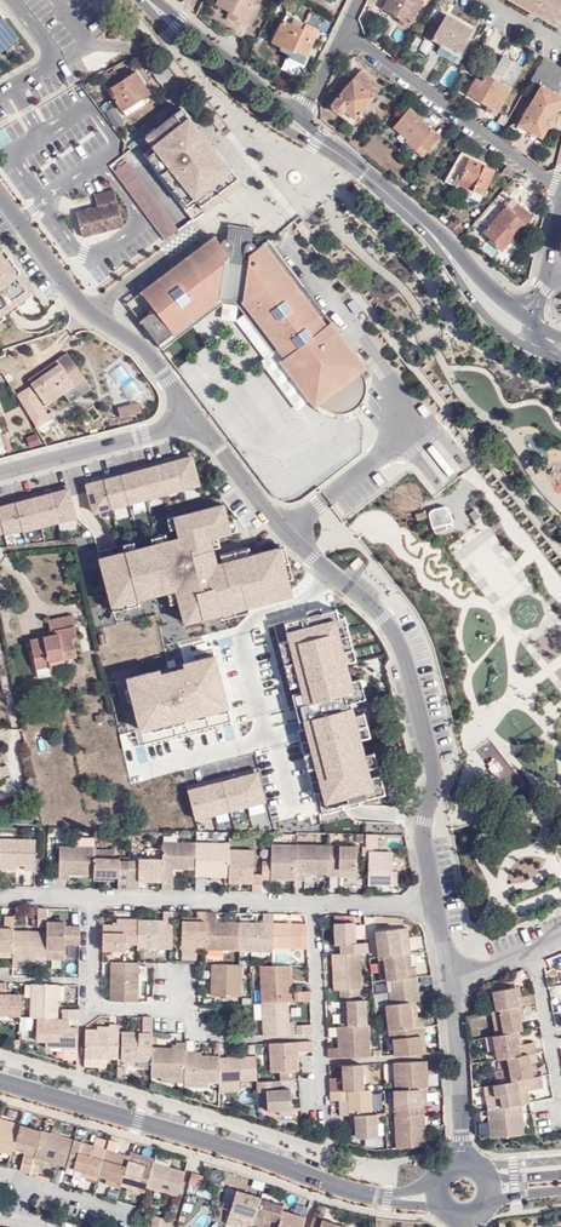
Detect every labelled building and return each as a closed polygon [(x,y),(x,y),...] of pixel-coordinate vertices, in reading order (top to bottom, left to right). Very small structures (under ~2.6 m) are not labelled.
[(215,5),(229,12),(232,13),(230,18),(250,28),(260,8),(252,3),(254,0),(217,0),(215,5)] [(408,28),(424,1),(422,0),(386,0),(380,8),(401,21),(400,23),(408,28)] [(557,24),(560,16),(560,0),(516,0),(517,1),(557,24)] [(16,35),(0,14),(0,48),(16,35)] [(286,14),(272,43),(281,47),(292,52),(293,50),(306,56),(319,31),(286,14)] [(442,46),(459,56),(468,41),(466,41),(473,29),(446,14),(437,30),(429,26),(421,38),(429,43),(432,40),(442,46)] [(457,64),(470,43),(468,41),(459,56),(442,46),(438,52),(455,63),(457,64)] [(288,59),(302,66),(306,56),(293,50),(292,52),(281,47),(279,50),(289,56),(288,59)] [(495,115),(523,67),(510,60),(503,56),(491,76),(486,74),(482,81),(476,78),(466,94),(487,106),(485,109),(495,115)] [(556,95),(560,87),(557,86),(560,79),(560,78),(559,77),(560,74),(560,68),(543,57),(530,81),(540,87),(541,86),(556,95)] [(332,110),(336,114),(339,114),(343,114),(345,112),(354,120),(382,88),(362,70),(331,103),(332,110)] [(114,97),(124,112),(150,94),(135,72),(111,88),(116,95),(114,97)] [(105,94),(103,90),(106,87),(99,76),(85,85),(97,103),(101,100),(99,98),(105,94)] [(554,115),(557,109),(560,103),(560,98),(556,95),(541,86),(540,87),(519,124),(541,137),(546,128),(551,127),(555,121),(554,115)] [(127,116),(153,99),(150,94),(124,112),(127,116)] [(485,109),(487,106),(466,94),(464,97),(485,109)] [(157,111),(162,119),(178,110),(173,101),(157,111)] [(117,128),(124,123),(114,107),(107,111),(117,128)] [(193,218),(240,183),(181,108),(146,136),(157,152),(149,158),(193,218)] [(405,142),(424,157),(441,137),(419,119),(420,116),(410,108),(394,127),(408,139),(405,142)] [(339,114),(350,124),(354,120),(345,112),(343,114),(339,114)] [(499,132),(503,125),(498,122),(493,128),(499,132)] [(149,158),(157,152),(146,136),(137,143),(149,158)] [(470,193),(471,190),(458,184),(470,158),(460,153),(447,182),(470,193)] [(471,190),(482,195),(494,170),(470,158),(458,184),(471,190)] [(128,161),(114,172),(140,207),(147,217),(155,227),(164,239),(178,229),(128,161)] [(510,167),(504,175),(513,179),(518,173),(510,167)] [(82,235),(121,225),(113,189),(95,194),(98,205),(76,211),(82,235)] [(525,223),(532,215),(518,202),(511,209),(506,205),(482,233),(488,238),(487,240),(500,251),(516,233),(519,234),(527,225),(525,223)] [(147,217),(140,207),(133,212),(140,222),(147,217)] [(147,217),(140,222),(148,232),(155,227),(147,217)] [(258,222),(235,218),(232,232),(255,236),(258,222)] [(457,227),(454,231),(462,238),(463,237),(466,234),(457,227)] [(252,247),(255,236),(232,232),(230,241),(229,241),(227,247),(222,246),(223,241),(217,234),(162,276),(164,278),(146,292),(157,305),(140,318),(158,342),(219,296),(220,291),(245,296),(245,301),(283,352),(278,357),(312,403),(315,400),(320,404),(328,407),(335,408),(340,408),(348,405),(354,401),(358,395),(361,387),(361,379),(359,374),(358,370),(361,367),(328,322),(322,325),(263,246),(261,247),(260,254),(255,253),(256,247),(252,247)] [(467,233),(466,234),(463,237),(470,243),(474,239),(467,233)] [(328,322),(269,242),(263,246),(322,325),(328,322)] [(0,249),(0,318),(34,292),(0,249)] [(162,276),(144,289),(146,292),(164,278),(162,276)] [(221,302),(239,305),(278,357),(283,352),(245,301),(245,296),(220,291),(219,296),(158,342),(161,347),(221,302)] [(65,394),(70,401),(93,387),(69,352),(27,379),(32,386),(45,405),(65,394)] [(45,405),(32,386),(17,395),(38,427),(53,417),(45,405)] [(140,401),(118,407),(121,418),(144,411),(140,401)] [(8,451),(12,449),(6,432),(2,434),(8,451)] [(31,447),(40,444),(37,435),(28,439),(31,447)] [(191,449),(85,478),(97,511),(203,483),(191,449)] [(34,491),(47,490),(46,481),(33,483),(34,491)] [(0,501),(0,533),(80,516),(71,484),(0,501)] [(445,525),(452,523),(448,508),(429,512),(433,533),(446,530),(445,525)] [(221,510),(174,522),(179,541),(101,561),(115,612),(140,606),(140,601),(175,592),(184,629),(219,620),(220,623),(251,615),(249,610),(292,598),(287,581),(293,580),(284,547),(250,556),(248,549),(222,556),(224,564),(215,566),(208,541),(228,536),(221,510)] [(428,519),(426,513),(416,516),(418,522),(428,519)] [(318,791),(323,814),(360,805),(364,804),(362,799),(388,793),(377,749),(368,752),(364,737),(373,735),(367,711),(358,713),(354,700),(368,696),(362,676),(355,678),(351,661),(358,658),(347,614),(341,616),(338,607),(268,627),(290,710),(296,708),(301,728),(299,728),(315,792),(318,791)] [(73,615),(49,619),(51,633),(52,638),(46,639),(31,642),(37,671),(50,669),(49,663),(76,657),(73,637),(77,635),(73,615)] [(162,666),(126,676),(141,727),(233,705),(218,652),(183,662),(184,664),(163,669),(162,666)] [(274,676),(267,677),(270,689),(277,687),(274,676)] [(232,721),(228,709),(208,714),(211,727),(232,721)] [(131,745),(143,742),(141,734),(129,736),(131,745)] [(0,768),(0,778),(10,774),(7,765),(0,768)] [(259,769),(189,786),(197,818),(269,801),(259,769)] [(77,839),(77,849),(62,849),(61,881),(70,881),(71,875),(96,875),(96,860),(96,854),(96,850),(96,840),(77,839)] [(365,848),(365,839),(356,839),(356,847),(365,848)] [(376,853),(377,839),(365,839),(365,848),(365,853),(376,853)] [(26,867),(26,872),(37,873),(38,842),(2,842),(1,856),(1,870),(18,870),(18,867),(26,867)] [(164,844),(164,853),(164,863),(163,871),(196,872),(197,845),(164,844)] [(196,872),(196,879),(230,879),(230,853),(231,846),(197,845),(196,872)] [(271,864),(262,864),(262,876),(262,881),(295,882),(296,849),(271,848),(271,864)] [(307,882),(308,878),(328,878),(329,850),(296,849),(295,882),(307,882)] [(355,874),(356,851),(329,850),(328,878),(328,881),(340,881),(340,874),(355,874)] [(254,883),(254,895),(262,895),(262,881),(262,876),(255,876),(255,853),(230,853),(230,879),(229,883),(254,883)] [(391,876),(391,857),(368,856),(366,890),(390,891),(391,876)] [(118,881),(118,892),(130,892),(131,863),(119,863),(119,860),(111,860),(96,860),(96,875),(96,877),(119,878),(118,881)] [(140,892),(140,883),(163,883),(163,871),(164,863),(150,862),(131,862),(131,863),(130,892),(140,892)] [(399,891),(399,876),(391,876),(390,891),(399,891)] [(50,911),(40,911),(39,928),(49,928),(49,925),(50,911)] [(139,949),(173,950),(174,914),(164,914),(164,922),(139,922),(139,947),(139,949)] [(206,954),(206,949),(207,915),(198,914),(198,924),(182,924),(181,953),(206,954)] [(206,949),(239,950),(240,924),(216,923),(216,915),(207,915),(206,949)] [(239,953),(272,953),(272,951),(273,926),(273,916),(262,916),(262,924),(240,924),(239,950),(239,953)] [(6,928),(0,927),(0,952),(15,952),(16,942),(16,932),(16,919),(7,918),(6,928)] [(358,955),(368,955),(367,946),(355,947),(352,919),(334,918),(335,925),(332,925),(334,948),(339,947),(340,956),(358,955)] [(118,922),(118,928),(105,929),(104,954),(128,954),(128,947),(139,947),(139,922),(128,922),(118,922)] [(49,933),(49,953),(67,954),(62,925),(49,925),(49,928),(49,933)] [(303,951),(303,927),(273,926),(272,951),(294,951),(303,951)] [(82,947),(83,929),(72,929),(71,947),(82,947)] [(16,932),(16,942),(15,952),(15,959),(15,960),(29,961),(48,961),(49,953),(49,933),(39,933),(16,932)] [(408,948),(405,932),(396,933),(398,943),(398,949),(402,949),(408,948)] [(400,957),(408,957),(409,956),(408,948),(402,949),(398,949),(398,943),(396,933),(375,936),(378,960),(381,959),(400,957)] [(48,963),(67,963),(67,954),(49,953),(48,961),(48,963)] [(340,956),(332,957),(333,993),(340,992),(356,991),(360,991),(358,955),(340,956)] [(385,983),(389,983),(412,980),(411,971),(410,971),(402,972),(400,957),(381,959),(384,983),(385,983)] [(400,957),(402,972),(410,971),(408,957),(400,957)] [(378,960),(376,960),(379,984),(384,983),(381,959),(378,960)] [(113,964),(112,1004),(140,1004),(140,986),(141,965),(139,965),(113,964)] [(239,967),(212,967),(211,997),(242,998),(242,968),(239,967)] [(262,1005),(288,1004),(288,994),(287,968),(272,968),(260,968),(262,1005)] [(407,1005),(413,1004),(417,1003),(414,980),(412,980),(389,983),(391,995),(387,996),(388,1007),(407,1005)] [(23,1017),(24,997),(9,996),(9,985),(3,985),(1,985),(1,997),(0,997),(0,1020),(1,1020),(1,1017),(23,1017)] [(33,986),(33,1019),(39,1019),(58,1020),(58,1008),(59,986),(33,986)] [(521,1009),(534,1006),(532,997),(520,1000),(516,1000),(514,990),(493,994),(496,1013),(499,1013),(518,1009),(521,1009)] [(364,1003),(357,1004),(356,991),(340,992),(341,1003),(347,1003),(349,1028),(366,1027),(364,1003)] [(293,1003),(295,1003),(310,1003),(309,993),(292,994),(293,1003)] [(262,1005),(264,1038),(289,1037),(288,1015),(288,1004),(262,1005)] [(384,1007),(388,1033),(422,1028),(420,1018),(415,1019),(410,1020),(407,1005),(388,1007),(384,1007)] [(72,1020),(79,1020),(78,1020),(76,1008),(64,1008),(64,1020),(72,1020)] [(522,1033),(519,1019),(518,1009),(499,1013),(503,1036),(516,1034),(522,1033)] [(499,1013),(496,1013),(492,1014),(495,1038),(503,1036),(499,1013)] [(72,1020),(64,1020),(58,1020),(39,1019),(39,1043),(47,1043),(47,1049),(80,1050),(80,1032),(80,1030),(72,1030),(72,1020)] [(153,1035),(153,1019),(143,1019),(142,1037),(123,1037),(122,1063),(152,1064),(153,1048),(153,1035)] [(311,1035),(311,1026),(296,1027),(296,1036),(311,1035)] [(338,1049),(327,1049),(328,1061),(339,1060),(370,1058),(368,1027),(366,1027),(349,1028),(342,1028),(337,1029),(338,1049)] [(109,1028),(108,1032),(88,1032),(87,1058),(109,1059),(119,1059),(120,1028),(109,1028)] [(392,1042),(394,1057),(422,1056),(419,1038),(423,1038),(422,1028),(388,1033),(389,1042),(392,1042)] [(517,1049),(516,1040),(516,1034),(503,1036),(495,1038),(493,1038),(495,1052),(502,1051),(503,1061),(506,1061),(534,1056),(532,1047),(522,1048),(517,1049)] [(486,1039),(488,1054),(495,1052),(493,1038),(486,1039)] [(269,1046),(271,1074),(279,1074),(294,1074),(298,1073),(298,1059),(298,1055),(312,1054),(312,1044),(269,1046)] [(153,1048),(152,1064),(152,1077),(161,1077),(185,1078),(186,1053),(186,1045),(176,1045),(176,1049),(153,1048)] [(495,1052),(496,1062),(503,1061),(502,1051),(495,1052)] [(195,1058),(195,1054),(186,1053),(185,1078),(185,1083),(208,1084),(219,1084),(219,1081),(220,1058),(201,1058),(195,1058)] [(533,1064),(535,1064),(534,1056),(506,1061),(510,1084),(531,1080),(530,1076),(528,1065),(533,1064)] [(109,1068),(109,1059),(87,1058),(86,1068),(109,1068)] [(256,1082),(255,1058),(220,1058),(219,1081),(238,1081),(256,1082)] [(392,1092),(416,1091),(423,1090),(425,1090),(423,1064),(390,1065),(392,1092)] [(342,1083),(329,1084),(329,1094),(346,1093),(349,1092),(363,1092),(362,1067),(341,1067),(342,1083)] [(294,1082),(294,1074),(279,1074),(279,1083),(283,1083),(294,1082)] [(540,1090),(538,1079),(531,1080),(510,1084),(490,1087),(495,1110),(519,1106),(516,1089),(524,1088),(525,1093),(540,1090)] [(238,1092),(238,1081),(219,1081),(219,1084),(219,1091),(238,1092)] [(289,1094),(284,1094),(283,1083),(279,1083),(264,1084),(256,1084),(257,1094),(265,1094),(266,1115),(279,1114),(290,1113),(289,1094)] [(484,1088),(489,1111),(495,1110),(490,1087),(484,1088)] [(519,1106),(527,1104),(525,1093),(524,1088),(516,1089),(519,1106)] [(371,1116),(370,1091),(363,1092),(349,1092),(350,1101),(350,1105),(350,1117),(371,1116)] [(420,1107),(417,1107),(416,1091),(392,1092),(393,1118),(417,1117),(421,1116),(420,1107)] [(330,1101),(347,1101),(346,1093),(329,1094),(330,1101)] [(350,1105),(341,1105),(342,1117),(349,1117),(350,1117),(350,1105)] [(489,1139),(522,1137),(519,1106),(495,1110),(489,1111),(487,1112),(489,1139)] [(375,1116),(371,1116),(350,1117),(349,1117),(350,1126),(354,1126),(354,1132),(355,1140),(376,1139),(375,1116)] [(394,1150),(422,1147),(421,1116),(417,1117),(393,1118),(394,1150)] [(22,1124),(0,1118),(0,1149),(1,1150),(3,1144),(15,1148),(15,1147),(16,1143),(22,1124)] [(43,1131),(22,1124),(16,1143),(38,1149),(43,1131)] [(43,1131),(38,1149),(36,1155),(53,1160),(68,1165),(75,1140),(43,1131)] [(67,1165),(76,1168),(88,1172),(87,1176),(98,1180),(99,1175),(106,1149),(83,1142),(75,1140),(68,1165),(67,1165)] [(15,1147),(30,1151),(29,1156),(35,1158),(36,1155),(38,1149),(16,1143),(15,1147)] [(1,1150),(13,1154),(15,1148),(3,1144),(1,1150)] [(128,1161),(129,1156),(106,1149),(99,1175),(107,1178),(122,1182),(128,1161)] [(53,1160),(36,1155),(35,1158),(34,1161),(42,1163),(51,1166),(53,1160)] [(26,1156),(22,1170),(31,1172),(32,1169),(34,1161),(35,1158),(29,1156),(26,1156)] [(152,1164),(152,1163),(129,1156),(128,1161),(151,1167),(152,1164)] [(39,1171),(42,1163),(34,1161),(32,1169),(39,1171)] [(149,1176),(151,1167),(128,1161),(122,1182),(121,1184),(129,1186),(144,1190),(145,1186),(149,1176)] [(145,1186),(177,1196),(184,1173),(152,1164),(151,1167),(149,1176),(145,1186)] [(199,1187),(202,1175),(191,1172),(188,1184),(199,1187)] [(105,1183),(120,1188),(121,1184),(122,1182),(107,1178),(105,1183)] [(260,1193),(260,1192),(235,1185),(226,1218),(251,1225),(253,1218),(260,1193)] [(144,1190),(129,1186),(127,1191),(143,1195),(144,1190)] [(282,1205),(284,1200),(260,1193),(253,1218),(276,1225),(282,1205)] [(307,1212),(282,1205),(276,1225),(275,1226),(302,1226),(307,1212)] [(353,1224),(315,1212),(310,1226),(352,1226),(353,1224)] [(153,1226),(168,1226),(171,1218),(152,1213),(149,1226),(153,1226)]
